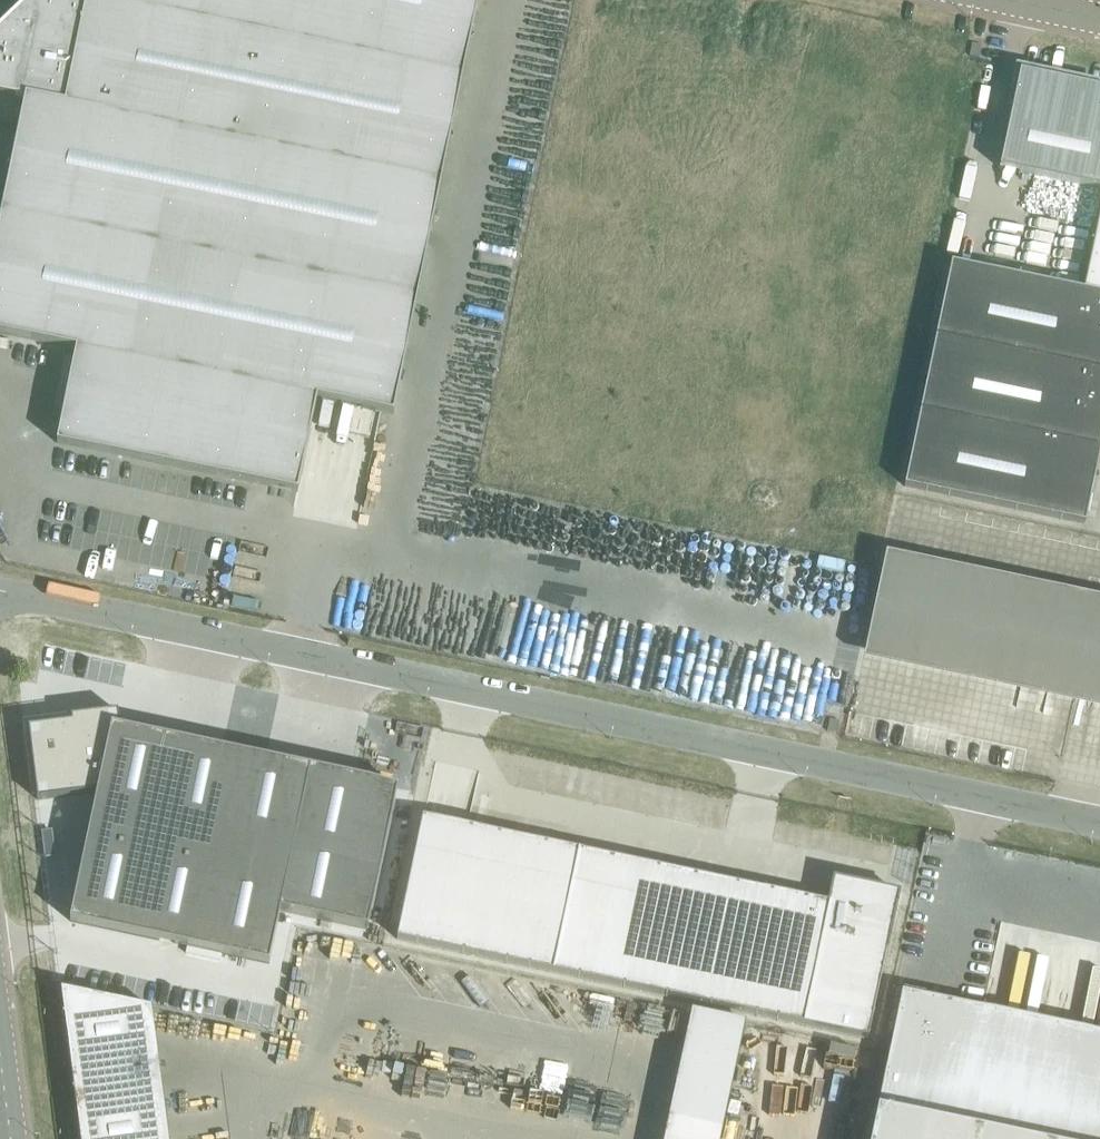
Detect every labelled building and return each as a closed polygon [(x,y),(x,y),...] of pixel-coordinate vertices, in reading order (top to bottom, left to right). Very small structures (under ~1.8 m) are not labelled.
[(479,0),(31,0),(0,30),(0,94),(25,99),(0,220),(0,334),(76,350),(57,444),(297,493),(298,494),(317,399),(380,412),(381,413),(394,415),(479,0)] [(1099,112),(1099,110),(1099,89),(1020,72),(999,170),(1099,191),(1099,112)] [(1084,292),(1099,295),(1099,215),(1084,292)] [(951,264),(936,339),(1099,373),(1099,295),(1084,292),(951,264)] [(936,339),(920,413),(1099,451),(1099,373),(936,339)] [(920,413),(905,488),(1084,525),(1085,526),(1087,517),(1085,516),(1089,499),(1091,499),(1091,497),(1095,478),(1096,476),(1095,475),(1097,462),(1099,463),(1099,460),(1098,460),(1099,453),(1099,451),(920,413)] [(884,561),(868,640),(1099,689),(1099,607),(884,561)] [(283,913),(370,931),(401,788),(123,730),(121,713),(74,719),(74,724),(31,730),(40,802),(100,795),(73,924),(226,956),(272,966),(283,913)] [(422,818),(397,940),(868,1040),(886,953),(888,954),(888,952),(887,952),(899,894),(833,880),(828,904),(763,890),(762,891),(757,889),(756,891),(739,887),(739,886),(735,885),(735,887),(717,883),(718,881),(712,880),(712,879),(683,873),(683,874),(678,873),(677,874),(660,871),(660,869),(656,868),(656,870),(638,866),(639,864),(633,863),(607,857),(607,858),(601,856),(601,858),(583,855),(584,852),(468,828),(467,827),(457,875),(414,867),(424,819),(422,818)] [(871,1138),(1099,1138),(1099,1034),(1097,1033),(983,1010),(921,997),(921,998),(902,994),(900,1001),(876,1115),(871,1138)] [(72,1077),(80,1138),(161,1138),(152,1067),(72,1077)]
